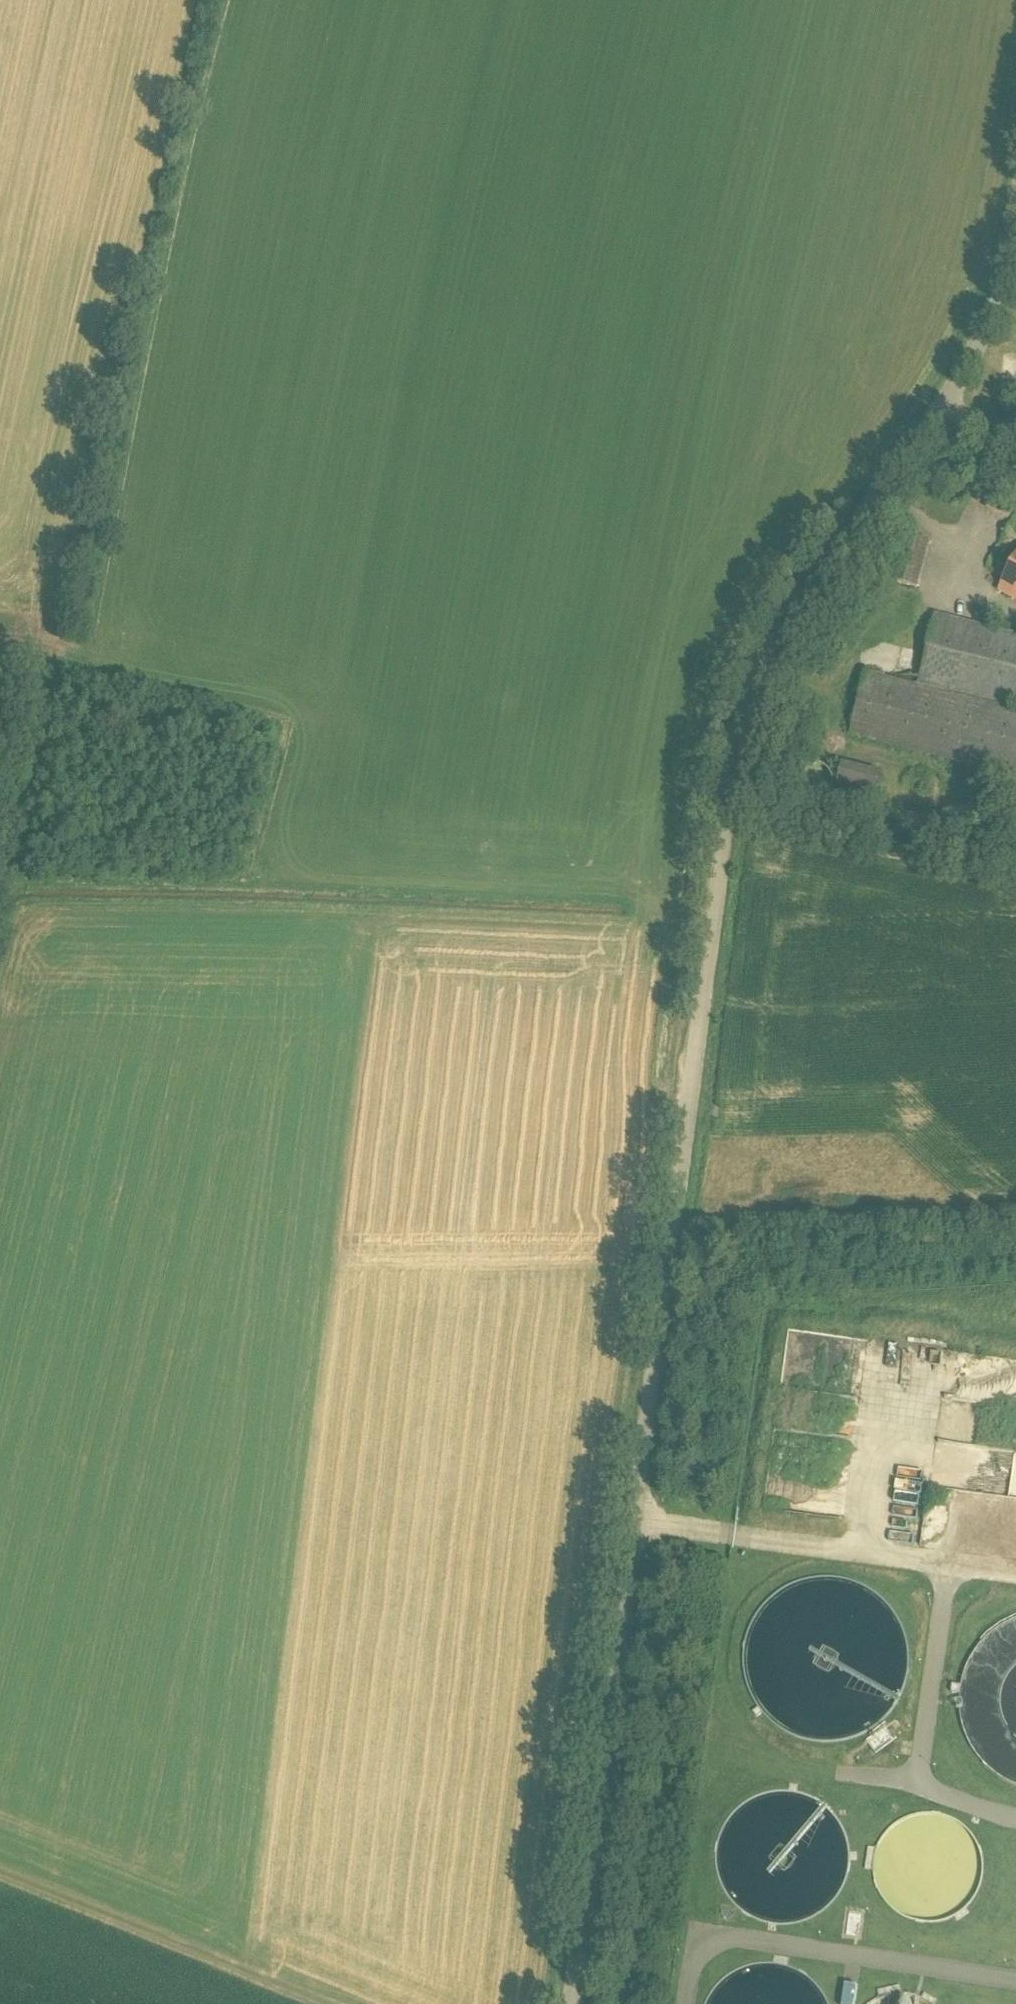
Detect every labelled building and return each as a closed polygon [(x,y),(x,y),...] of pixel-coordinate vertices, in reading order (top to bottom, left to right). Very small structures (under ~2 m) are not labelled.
[(916,588),(929,541),(898,533),(886,579),(916,588)] [(999,590),(1015,600),(1015,558),(999,590)] [(935,614),(917,686),(865,673),(849,733),(1015,775),(1015,711),(965,698),(966,694),(1015,707),(1015,634),(935,614)] [(914,1361),(935,1362),(936,1342),(914,1341),(914,1361)] [(898,1384),(897,1361),(875,1362),(876,1385),(898,1384)] [(909,1515),(930,1508),(926,1498),(906,1505),(909,1515)]
